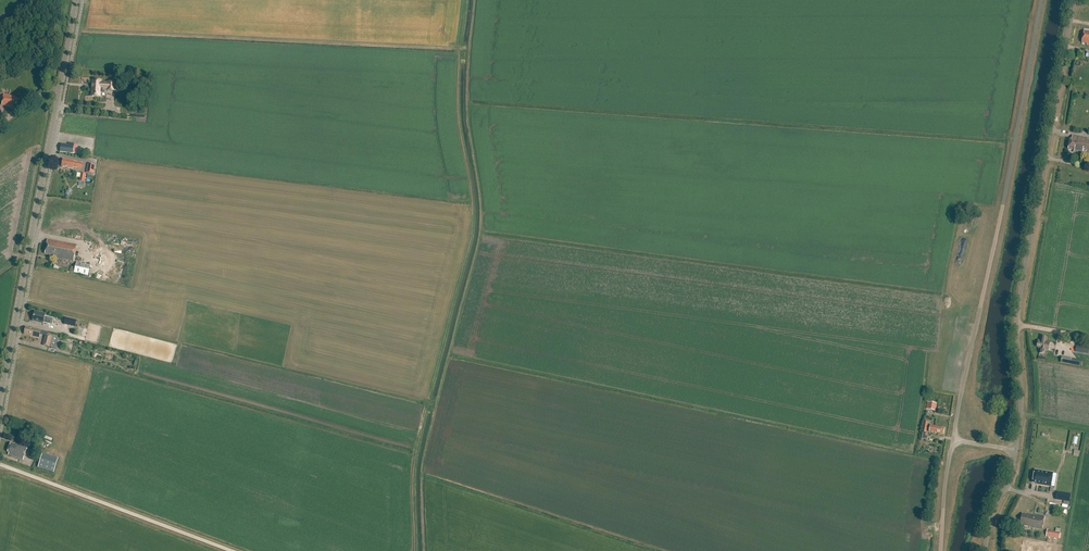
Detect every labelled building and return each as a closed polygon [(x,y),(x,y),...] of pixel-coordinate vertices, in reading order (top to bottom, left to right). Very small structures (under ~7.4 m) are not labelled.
[(92,80),(91,95),(100,96),(101,89),(108,89),(108,90),(115,91),(116,82),(107,81),(107,83),(101,83),(101,81),(92,80)] [(18,106),(20,99),(14,98),(14,96),(4,94),(2,105),(12,106),(13,105),(18,106)] [(1079,154),(1088,156),(1088,138),(1074,136),(1073,140),(1070,140),(1068,149),(1074,151),(1074,152),(1079,153),(1079,154)] [(77,153),(78,145),(69,143),(68,145),(61,143),(60,151),(73,153),(73,152),(77,153)] [(82,163),(62,159),(61,166),(73,168),(74,167),(81,168),(82,163)] [(86,172),(94,173),(95,165),(88,163),(86,172)] [(50,255),(50,256),(74,260),(77,244),(48,239),(45,254),(50,255)] [(90,265),(77,262),(74,273),(88,276),(90,265)] [(43,323),(52,325),(54,318),(45,316),(45,314),(39,313),(35,312),(33,319),(34,319),(34,321),(43,324),(43,323)] [(75,327),(77,320),(66,318),(64,324),(75,327)] [(49,332),(32,328),(32,329),(26,327),(24,334),(39,338),(40,335),(45,337),(46,335),(48,336),(49,332)] [(48,336),(46,335),(45,337),(43,345),(49,347),(52,337),(48,336)] [(1038,339),(1037,346),(1039,346),(1039,348),(1040,348),(1039,352),(1045,354),(1046,349),(1049,350),(1050,341),(1047,340),(1048,336),(1041,335),(1040,340),(1038,339)] [(1062,356),(1061,362),(1072,364),(1073,357),(1062,356)] [(928,401),(926,409),(936,411),(937,403),(928,401)] [(931,425),(930,431),(943,434),(945,427),(931,425)] [(23,460),(28,447),(18,444),(15,443),(14,444),(11,442),(8,452),(9,453),(8,455),(23,460)] [(41,468),(57,472),(61,457),(44,453),(41,468)] [(1033,483),(1040,484),(1040,485),(1051,487),(1053,473),(1035,470),(1033,483)] [(1070,494),(1057,492),(1056,499),(1069,501),(1070,494)] [(1022,526),(1042,529),(1044,516),(1036,515),(1026,513),(1025,514),(1022,513),(1020,522),(1022,523),(1022,526)] [(1047,531),(1046,537),(1059,539),(1060,533),(1047,531)]
